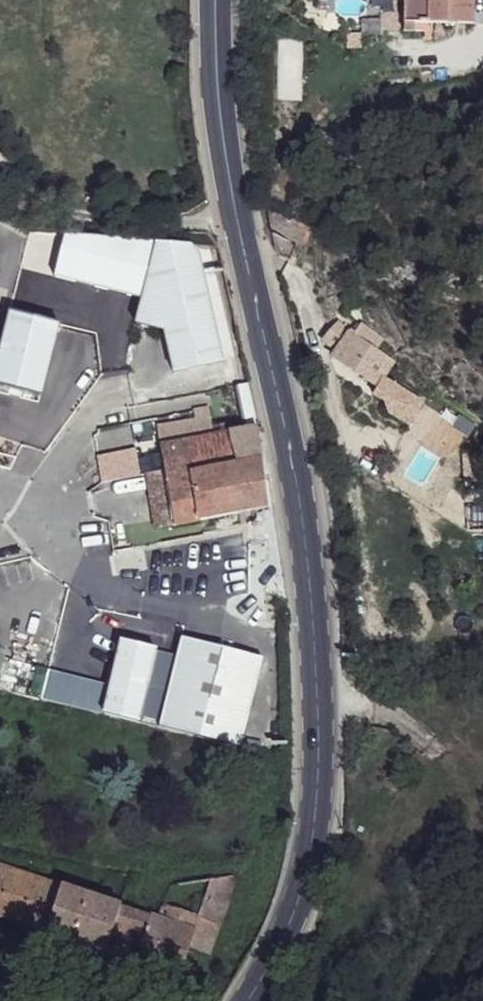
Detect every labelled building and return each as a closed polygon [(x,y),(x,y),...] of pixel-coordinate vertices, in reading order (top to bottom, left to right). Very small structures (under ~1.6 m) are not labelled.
[(404,22),(474,22),(474,0),(404,0),(404,22)] [(284,214),(270,210),(272,228),(308,247),(315,228),(288,220),(284,214)] [(217,367),(196,240),(130,251),(143,330),(160,327),(168,376),(217,367)] [(348,331),(341,324),(337,328),(345,334),(348,331)] [(359,325),(352,334),(360,342),(372,349),(380,338),(359,325)] [(334,330),(332,327),(323,341),(326,343),(323,347),(336,355),(334,358),(379,383),(377,390),(387,396),(396,380),(386,372),(391,361),(372,349),(360,342),(352,334),(348,331),(345,334),(337,328),(334,330)] [(421,398),(396,380),(387,396),(389,409),(407,421),(421,398)] [(450,391),(445,405),(459,411),(464,397),(450,391)] [(431,398),(429,401),(456,418),(459,411),(445,405),(431,398)] [(456,418),(429,401),(418,429),(446,442),(456,418)] [(156,429),(159,446),(228,433),(225,415),(156,429)] [(164,471),(175,527),(267,508),(257,427),(250,429),(228,433),(159,446),(164,471)] [(465,450),(467,530),(482,530),(482,450),(465,450)] [(145,474),(158,531),(175,527),(164,471),(145,474)] [(263,658),(180,638),(157,732),(240,752),(263,658)] [(181,982),(192,950),(201,922),(220,928),(233,889),(246,886),(245,873),(169,888),(159,920),(0,868),(0,920),(181,982)] [(201,922),(192,950),(211,955),(220,928),(201,922)]
